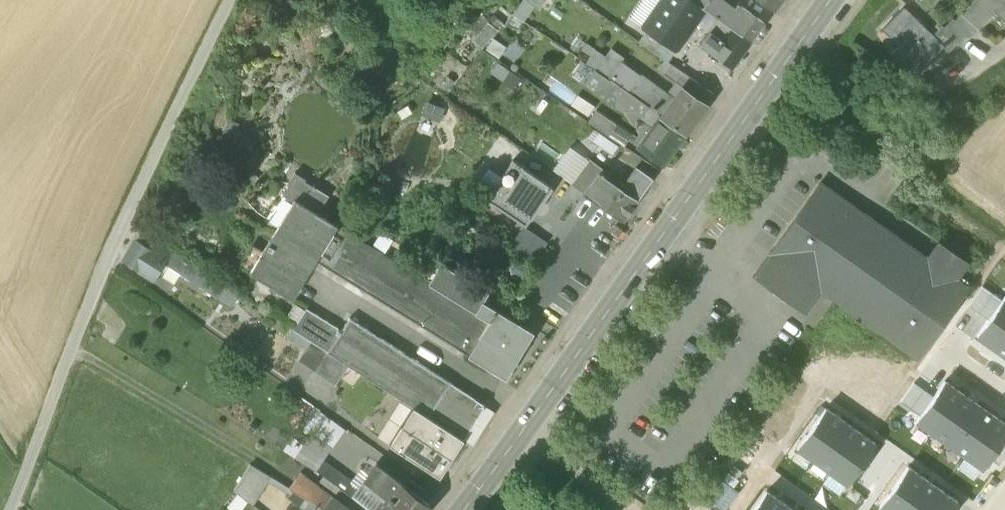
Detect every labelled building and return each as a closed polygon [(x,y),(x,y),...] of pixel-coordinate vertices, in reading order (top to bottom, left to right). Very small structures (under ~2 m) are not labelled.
[(533,0),(524,0),(514,14),(526,22),(541,0),(534,0),(534,1),(533,0)] [(630,18),(643,27),(662,0),(642,0),(630,18)] [(705,8),(703,7),(702,7),(692,0),(662,0),(643,27),(647,29),(676,49),(695,22),(705,8)] [(725,0),(707,0),(703,7),(705,8),(719,18),(751,41),(764,23),(742,7),(739,10),(725,0)] [(773,10),(780,0),(758,0),(773,10)] [(931,9),(938,0),(918,0),(931,9)] [(991,9),(982,0),(975,0),(963,13),(976,25),(991,9)] [(991,9),(1004,21),(1004,0),(982,0),(991,9)] [(904,67),(914,77),(944,45),(933,35),(934,34),(904,6),(886,25),(903,41),(900,45),(890,55),(903,68),(904,67)] [(695,22),(709,32),(719,18),(705,8),(695,22)] [(963,13),(955,22),(970,36),(979,27),(976,25),(963,13)] [(731,68),(751,41),(719,18),(709,32),(699,44),(731,68)] [(969,37),(970,36),(955,22),(951,19),(944,27),(942,26),(934,34),(933,35),(944,45),(950,51),(957,43),(959,44),(967,36),(969,37)] [(497,29),(488,21),(473,39),(482,47),(497,29)] [(883,29),(900,45),(903,41),(886,25),(883,29)] [(676,49),(647,29),(639,40),(665,60),(668,61),(676,49)] [(507,47),(493,38),(485,50),(499,59),(507,47)] [(596,70),(606,56),(586,42),(581,50),(591,57),(586,63),(596,70)] [(620,61),(621,62),(625,57),(611,48),(606,56),(596,70),(608,78),(620,61)] [(677,83),(684,73),(668,61),(665,60),(658,70),(677,83)] [(584,85),(596,70),(586,63),(584,61),(573,76),(584,85)] [(618,83),(629,67),(621,62),(620,61),(608,78),(610,79),(610,78),(618,83)] [(510,71),(497,62),(490,73),(503,81),(510,71)] [(629,67),(618,83),(628,91),(640,74),(629,67)] [(640,118),(653,127),(661,117),(662,116),(628,91),(618,83),(610,78),(610,79),(608,78),(596,70),(584,85),(623,113),(627,108),(640,118)] [(683,87),(707,103),(714,93),(684,73),(677,83),(683,87)] [(628,91),(662,116),(674,99),(640,74),(628,91)] [(683,87),(674,99),(662,116),(661,117),(685,133),(707,103),(683,87)] [(595,106),(578,95),(568,109),(585,120),(595,106)] [(445,108),(426,101),(421,115),(440,122),(445,108)] [(588,123),(608,136),(615,124),(596,111),(588,123)] [(685,133),(661,117),(653,127),(638,147),(663,165),(685,134),(685,133)] [(632,134),(615,124),(608,136),(624,146),(632,134)] [(590,140),(613,155),(619,147),(595,131),(590,140)] [(552,169),(571,183),(588,160),(569,146),(552,169)] [(571,183),(584,194),(599,173),(600,174),(603,169),(589,159),(588,160),(571,183)] [(488,196),(486,200),(524,226),(525,227),(552,187),(513,160),(501,177),(488,196)] [(488,196),(501,177),(488,168),(474,187),(488,196)] [(584,194),(624,221),(653,179),(637,168),(622,189),(600,174),(599,173),(584,194)] [(295,200),(317,214),(329,196),(304,181),(306,179),(295,172),(288,183),(290,184),(283,195),(294,202),(295,200)] [(770,253),(787,265),(777,280),(788,288),(788,289),(810,304),(820,289),(918,359),(968,288),(956,279),(934,264),(820,183),(770,253)] [(489,320),(475,311),(428,282),(317,214),(295,200),(294,202),(251,272),(292,297),(315,259),(468,354),(489,320)] [(547,242),(525,227),(524,226),(509,247),(521,254),(518,258),(530,267),(547,242)] [(123,261),(154,280),(164,264),(172,252),(141,232),(123,261)] [(934,264),(956,279),(967,263),(945,248),(934,264)] [(164,264),(190,280),(197,269),(172,252),(164,264)] [(787,265),(770,253),(753,277),(803,312),(810,304),(788,289),(788,288),(777,280),(787,265)] [(440,262),(428,282),(475,311),(482,301),(483,301),(488,292),(440,262)] [(520,281),(528,267),(520,262),(513,264),(510,269),(511,275),(520,281)] [(237,294),(197,269),(190,280),(230,306),(237,294)] [(969,306),(978,313),(992,293),(982,286),(969,306)] [(1002,300),(992,293),(978,313),(988,320),(1002,300)] [(993,348),(1004,331),(1004,296),(1002,300),(988,320),(977,336),(993,348)] [(468,355),(505,378),(533,332),(483,301),(482,301),(475,311),(489,320),(468,354),(468,355)] [(293,330),(327,352),(338,336),(335,334),(338,330),(340,332),(341,331),(338,329),(338,328),(306,308),(293,330)] [(416,409),(428,417),(450,383),(349,318),(341,331),(340,332),(338,330),(335,334),(338,336),(327,352),(348,365),(402,400),(416,409)] [(1004,356),(1004,331),(993,348),(1004,356)] [(297,361),(314,372),(326,354),(309,342),(297,361)] [(327,352),(326,354),(314,372),(335,386),(336,384),(348,365),(327,352)] [(920,416),(916,421),(933,433),(961,393),(944,381),(933,396),(920,416)] [(450,383),(428,417),(463,440),(486,406),(450,383)] [(910,409),(924,389),(914,383),(900,402),(910,409)] [(924,389),(910,409),(920,416),(933,396),(924,389)] [(961,393),(933,433),(949,444),(978,404),(961,393)] [(390,419),(404,428),(416,409),(402,400),(390,419)] [(978,404),(949,444),(966,456),(994,416),(978,404)] [(825,408),(797,448),(814,460),(842,420),(825,408)] [(428,417),(416,409),(404,428),(450,457),(455,450),(456,451),(463,440),(428,417)] [(966,456),(983,468),(989,459),(1003,439),(1004,436),(1004,424),(994,416),(966,456)] [(322,429),(337,439),(344,430),(329,419),(322,429)] [(378,437),(392,446),(404,428),(390,419),(378,437)] [(842,420),(814,460),(830,471),(858,432),(842,420)] [(450,457),(404,428),(392,446),(439,477),(447,466),(445,465),(450,457)] [(858,432),(830,471),(847,483),(875,444),(858,432)] [(1003,439),(989,459),(999,465),(1004,457),(1004,441),(1003,439)] [(323,475),(325,476),(340,488),(352,497),(358,488),(318,459),(312,468),(323,475)] [(381,484),(392,493),(400,482),(377,464),(367,476),(377,484),(381,484)] [(247,501),(253,506),(271,477),(250,465),(234,491),(238,494),(247,501)] [(880,507),(884,509),(903,509),(925,479),(908,467),(880,507)] [(301,495),(315,503),(323,509),(325,509),(346,509),(300,474),(290,488),(301,495)] [(335,493),(340,488),(325,476),(320,482),(335,493)] [(903,509),(927,509),(941,490),(925,479),(903,509)] [(400,482),(392,493),(378,509),(426,509),(430,505),(400,482)] [(927,509),(952,509),(958,502),(941,490),(927,509)] [(753,509),(778,509),(783,503),(766,491),(753,509)] [(233,509),(241,509),(247,501),(238,494),(228,506),(233,509)] [(323,509),(315,503),(301,495),(295,503),(304,509),(322,509),(323,509)]
